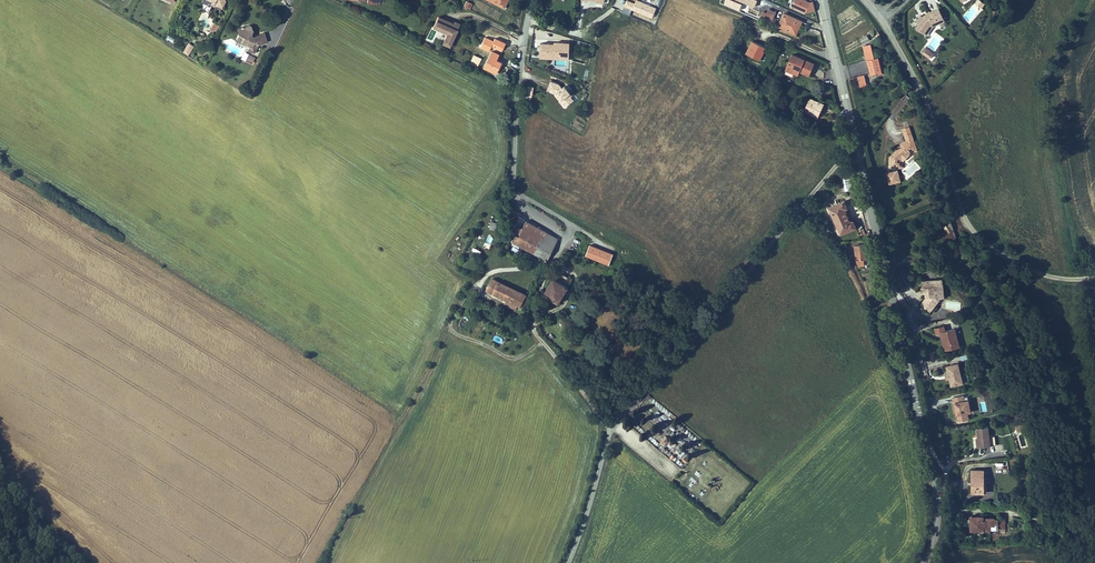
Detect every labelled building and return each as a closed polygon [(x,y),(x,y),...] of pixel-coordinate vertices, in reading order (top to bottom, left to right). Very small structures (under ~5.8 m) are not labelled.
[(791,6),(805,12),(816,10),(813,0),(810,1),(808,0),(794,0),(791,6)] [(968,23),(987,4),(983,0),(977,0),(962,16),(968,23)] [(927,10),(928,11),(925,15),(921,12),(917,18),(919,19),(922,21),(919,26),(923,29),(926,25),(928,26),(932,21),(938,19),(937,17),(943,15),(940,6),(927,10)] [(770,24),(775,13),(768,9),(766,13),(761,11),(758,18),(770,24)] [(801,21),(783,13),(777,27),(795,35),(801,21)] [(926,25),(923,29),(927,31),(933,23),(945,18),(943,15),(937,17),(938,19),(932,21),(928,26),(926,25)] [(454,26),(456,22),(441,16),(437,26),(443,29),(444,28),(451,32),(446,43),(453,45),(460,29),(454,26)] [(250,23),(237,28),(239,33),(245,36),(242,42),(250,45),(248,49),(255,52),(259,43),(268,41),(266,32),(257,34),(253,35),(252,31),(255,27),(254,25),(250,23)] [(245,36),(239,33),(236,39),(242,42),(245,36)] [(860,38),(863,43),(870,40),(868,34),(860,38)] [(556,53),(572,54),(572,42),(566,42),(566,39),(556,38),(556,40),(543,40),(543,43),(540,43),(540,46),(542,46),(542,55),(551,55),(551,50),(556,50),(556,53)] [(752,40),(746,52),(761,60),(763,56),(761,55),(764,50),(765,46),(752,40)] [(935,48),(928,43),(925,48),(932,52),(935,48)] [(190,54),(193,49),(187,45),(184,50),(190,54)] [(869,45),(862,47),(869,73),(880,70),(877,58),(873,59),(869,45)] [(499,52),(492,49),(483,67),(496,73),(502,60),(496,58),(499,52)] [(572,58),(572,54),(556,53),(556,50),(551,50),(551,55),(542,55),(542,58),(572,58)] [(477,68),(481,57),(474,54),(469,64),(477,68)] [(814,63),(793,54),(786,70),(793,73),(795,69),(800,71),(809,75),(814,63)] [(867,85),(864,74),(857,76),(860,86),(867,85)] [(574,96),(576,95),(572,90),(571,91),(569,89),(570,88),(568,85),(565,87),(562,83),(554,80),(551,89),(560,92),(565,99),(567,98),(572,104),(577,99),(574,96)] [(572,104),(567,98),(565,99),(560,92),(551,89),(550,91),(558,94),(563,101),(568,107),(572,104)] [(811,98),(806,110),(817,115),(819,110),(818,109),(821,102),(811,98)] [(913,125),(906,128),(910,136),(916,133),(913,125)] [(916,153),(924,149),(916,133),(910,136),(912,141),(910,142),(912,145),(909,147),(906,149),(903,149),(903,153),(897,159),(897,169),(910,168),(909,159),(911,159),(916,154),(916,153)] [(902,175),(899,176),(902,184),(912,181),(910,175),(909,176),(907,171),(901,173),(902,175)] [(846,199),(830,206),(841,233),(857,226),(854,218),(851,220),(846,208),(849,207),(846,199)] [(953,217),(936,222),(942,242),(959,238),(953,217)] [(508,240),(548,260),(559,237),(527,219),(523,226),(517,223),(508,240)] [(614,252),(590,243),(586,255),(610,264),(614,252)] [(857,246),(860,259),(862,265),(867,264),(866,258),(869,258),(867,244),(857,246)] [(555,277),(564,283),(568,278),(569,276),(560,270),(555,277)] [(554,276),(544,291),(560,300),(569,286),(568,285),(564,283),(555,277),(554,276)] [(487,289),(506,298),(504,303),(516,309),(518,304),(525,307),(530,296),(527,294),(527,293),(493,277),(487,289)] [(941,282),(927,284),(927,289),(921,290),(922,296),(926,295),(927,300),(921,308),(929,314),(940,301),(944,300),(941,282)] [(944,336),(949,354),(960,351),(955,333),(947,335),(945,330),(936,332),(937,337),(941,337),(944,336)] [(949,354),(944,336),(941,337),(945,355),(949,354)] [(961,384),(958,368),(946,370),(948,378),(949,382),(950,390),(958,389),(957,385),(961,384)] [(671,421),(675,417),(649,393),(646,397),(671,421)] [(963,400),(963,399),(952,401),(953,407),(954,406),(955,411),(957,420),(956,421),(956,424),(957,424),(958,425),(968,423),(967,422),(969,422),(968,418),(967,419),(966,416),(965,408),(969,408),(967,400),(963,400)] [(657,410),(651,418),(655,421),(661,413),(657,410)] [(644,436),(647,433),(637,424),(634,427),(644,436)] [(982,441),(984,451),(995,449),(994,444),(992,429),(980,431),(982,441)] [(673,451),(675,448),(669,444),(672,439),(665,435),(660,443),(673,451)] [(685,447),(689,442),(680,435),(676,440),(685,447)] [(677,455),(681,458),(686,450),(672,441),(669,444),(679,451),(677,455)] [(989,469),(977,470),(978,493),(989,492),(989,486),(987,486),(987,483),(990,483),(989,469)] [(977,528),(1004,527),(1004,517),(991,517),(991,514),(977,515),(977,528)]
